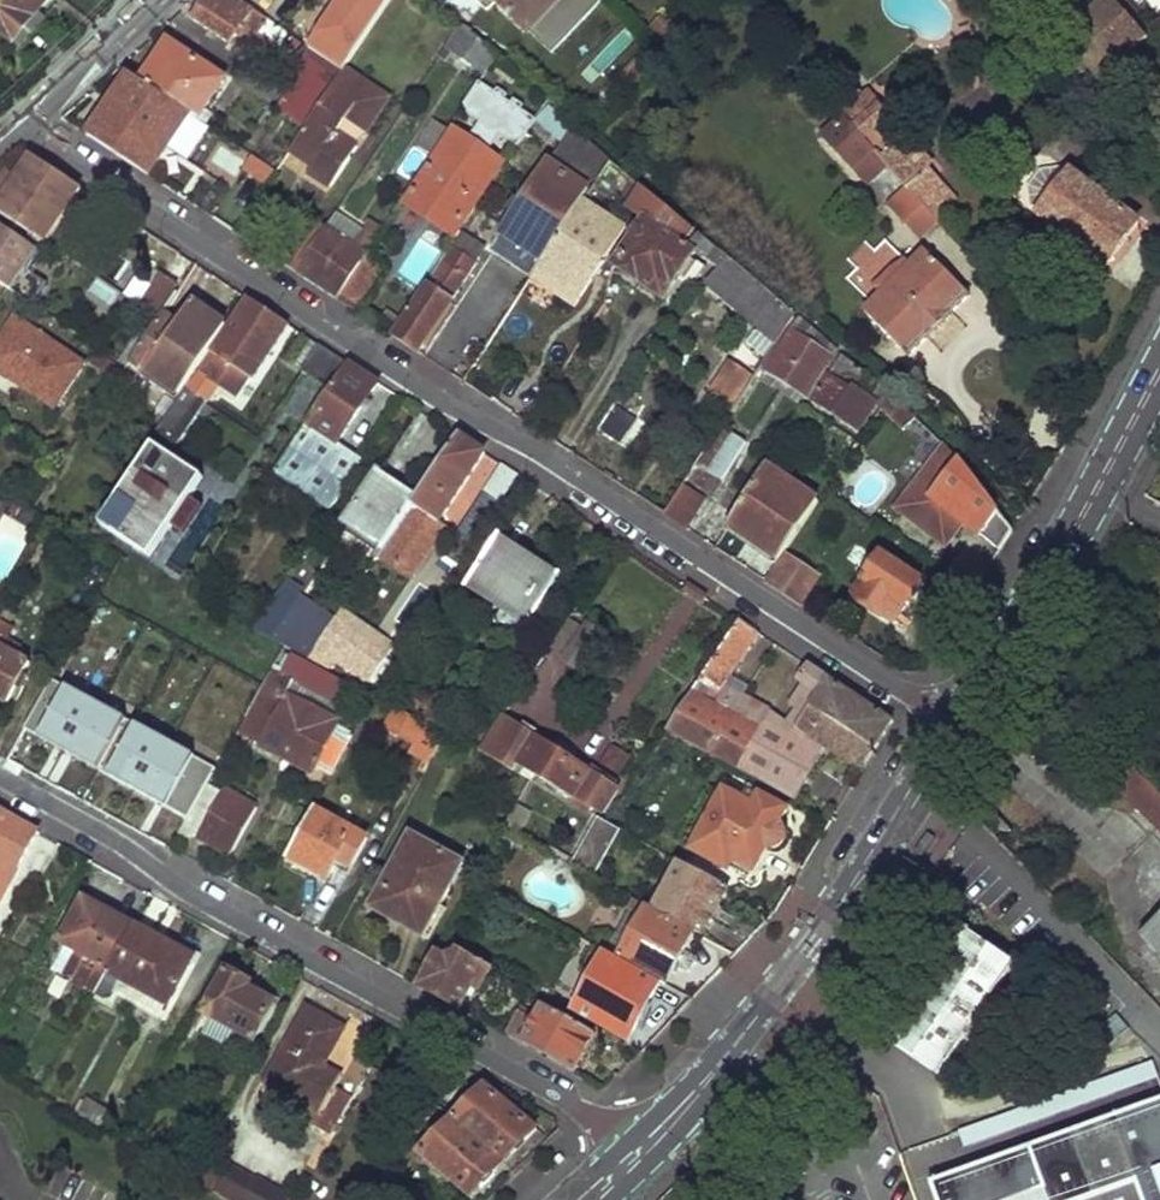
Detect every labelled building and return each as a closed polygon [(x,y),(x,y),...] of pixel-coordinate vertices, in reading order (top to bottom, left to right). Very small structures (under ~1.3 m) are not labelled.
[(13,44),(50,0),(0,0),(0,33),(13,44)] [(245,54),(267,20),(242,4),(236,0),(200,0),(189,17),(245,54)] [(288,34),(296,21),(277,1),(275,0),(245,0),(242,4),(267,20),(288,34)] [(346,72),(395,0),(341,0),(307,47),(346,72)] [(497,0),(531,31),(559,0),(483,0),(490,7),(497,0)] [(1110,71),(1147,40),(1112,0),(1106,0),(1072,30),(1110,71)] [(447,47),(485,78),(498,57),(461,26),(447,47)] [(1063,38),(1102,78),(1110,71),(1072,30),(1063,38)] [(194,116),(206,123),(232,82),(179,49),(162,72),(157,68),(146,84),(194,116)] [(310,171),(331,186),(354,151),(334,136),(345,122),(364,136),(386,100),(346,72),(297,143),(317,159),(310,171)] [(89,136),(151,177),(194,116),(146,84),(131,75),(89,136)] [(456,131),(409,204),(455,235),(503,163),(488,153),(501,133),(521,147),(537,122),(481,84),(465,109),(484,123),(472,142),(456,131)] [(888,167),(908,189),(929,170),(869,101),(847,120),(888,167)] [(550,107),(539,120),(561,139),(572,125),(550,107)] [(435,149),(446,125),(431,119),(421,143),(435,149)] [(824,140),(866,186),(888,167),(847,120),(824,140)] [(550,165),(592,192),(615,157),(578,125),(550,165)] [(235,182),(260,198),(279,170),(242,146),(234,158),(245,166),(235,182)] [(44,242),(81,189),(36,160),(23,180),(13,174),(0,191),(0,213),(44,242)] [(493,251),(535,277),(586,200),(592,192),(550,165),(493,251)] [(1085,251),(1106,265),(1137,223),(1072,177),(1039,220),(1062,234),(1054,245),(1077,261),(1085,251)] [(888,206),(917,238),(936,221),(921,204),(908,189),(888,206)] [(797,315),(649,192),(635,213),(649,222),(620,271),(672,300),(699,253),(723,267),(709,284),(779,342),(797,315)] [(921,204),(936,221),(942,215),(928,198),(921,204)] [(535,277),(533,280),(571,305),(624,225),(586,200),(535,277)] [(369,217),(356,238),(369,246),(382,225),(369,217)] [(283,262),(299,272),(324,236),(307,224),(283,262)] [(11,292),(37,253),(0,226),(0,284),(11,292)] [(299,272),(340,299),(369,255),(370,253),(329,227),(324,236),(299,272)] [(865,314),(907,358),(926,340),(928,343),(952,316),(950,315),(969,297),(926,253),(899,279),(894,274),(878,290),(883,296),(865,314)] [(340,299),(359,311),(387,268),(369,255),(340,299)] [(397,338),(420,353),(471,276),(448,260),(397,338)] [(140,306),(158,318),(178,288),(160,276),(140,306)] [(94,278),(88,294),(109,303),(116,287),(94,278)] [(176,403),(194,415),(212,389),(230,400),(245,378),(251,381),(288,326),(249,299),(227,330),(180,398),(176,403)] [(128,366),(180,398),(227,330),(192,306),(176,331),(158,318),(128,366)] [(769,372),(810,395),(835,358),(794,331),(769,372)] [(70,360),(112,390),(123,374),(81,345),(70,360)] [(817,401),(861,429),(877,403),(868,398),(879,383),(846,357),(817,401)] [(355,476),(327,460),(379,385),(347,364),(279,465),(337,504),(355,476)] [(735,409),(700,386),(632,492),(667,514),(686,485),(699,465),(724,426),(735,409)] [(885,411),(909,431),(919,419),(894,396),(885,411)] [(699,465),(722,481),(747,442),(724,426),(699,465)] [(434,521),(437,523),(484,454),(458,438),(417,500),(393,535),(401,541),(406,534),(420,543),(434,521)] [(100,526),(150,559),(172,527),(190,499),(204,479),(154,446),(100,526)] [(935,498),(999,548),(1012,528),(962,464),(935,498)] [(483,495),(499,505),(519,477),(502,466),(483,495)] [(732,524),(783,558),(822,503),(770,467),(732,524)] [(342,525),(382,551),(393,535),(417,500),(378,473),(342,525)] [(667,514),(689,528),(706,500),(686,485),(667,514)] [(172,527),(184,535),(203,507),(190,499),(172,527)] [(0,516),(0,591),(32,529),(2,513),(0,516)] [(467,591),(529,629),(562,577),(501,537),(467,591)] [(855,594),(896,620),(908,602),(912,602),(920,589),(919,586),(923,581),(882,554),(855,594)] [(772,583),(803,603),(820,578),(788,557),(772,583)] [(256,632),(309,662),(316,651),(334,624),(309,608),(299,622),(273,605),(256,632)] [(394,647),(341,613),(334,624),(386,658),(394,647)] [(665,731),(727,765),(761,708),(723,684),(758,635),(740,623),(665,731)] [(3,641),(10,629),(0,624),(0,640),(3,641)] [(386,658),(334,624),(316,651),(369,686),(386,658)] [(11,707),(32,670),(17,662),(21,652),(7,645),(1,654),(0,653),(0,701),(11,707)] [(297,686),(348,714),(360,694),(307,666),(297,686)] [(820,746),(863,774),(895,725),(806,667),(796,681),(815,693),(793,729),(820,746)] [(191,812),(217,758),(50,678),(24,732),(191,812)] [(248,740),(315,777),(341,730),(270,694),(248,740)] [(432,749),(441,727),(392,706),(382,728),(432,749)] [(727,765),(791,800),(820,746),(793,729),(761,708),(727,765)] [(576,793),(603,807),(614,788),(499,722),(480,753),(532,783),(536,777),(574,797),(576,793)] [(1116,791),(1159,834),(1159,765),(1150,755),(1116,791)] [(735,860),(753,871),(766,847),(772,846),(775,845),(778,843),(781,838),(782,833),(781,829),(778,825),(787,811),(758,795),(751,807),(722,790),(692,847),(728,869),(735,860)] [(201,839),(232,858),(259,810),(228,794),(201,839)] [(39,833),(0,811),(0,907),(39,833)] [(339,865),(352,873),(368,843),(317,814),(290,861),(330,883),(339,865)] [(570,866),(591,877),(618,828),(598,816),(570,866)] [(935,837),(928,831),(915,851),(922,856),(935,837)] [(374,910),(424,936),(466,862),(418,837),(374,910)] [(695,934),(702,938),(728,889),(680,862),(654,912),(695,934)] [(90,989),(95,991),(134,914),(82,887),(58,937),(66,941),(53,966),(90,989)] [(661,984),(664,987),(695,934),(654,912),(649,909),(619,962),(661,984)] [(121,991),(162,1014),(197,950),(134,914),(95,991),(115,1002),(121,991)] [(1138,940),(1159,962),(1159,919),(1138,940)] [(419,988),(464,1013),(474,991),(479,994),(492,969),(453,946),(446,958),(437,953),(419,988)] [(970,946),(892,1053),(937,1089),(1016,980),(970,946)] [(577,1012),(630,1044),(661,984),(619,962),(608,955),(577,1012)] [(205,1017),(255,1044),(276,1006),(249,993),(252,987),(229,976),(205,1017)] [(343,1028),(341,1027),(306,1007),(265,1081),(323,1115),(330,1101),(342,1076),(323,1068),(343,1028)] [(507,1037),(576,1075),(596,1036),(542,1007),(535,1017),(523,1010),(507,1037)] [(457,1117),(503,1164),(536,1132),(486,1088),(457,1117)] [(99,1125),(109,1109),(88,1096),(78,1112),(99,1125)] [(1155,1175),(1159,1173),(1159,1112),(1078,1141),(1080,1145),(1022,1165),(1025,1173),(1005,1180),(997,1161),(941,1181),(948,1199),(1088,1199),(1155,1175)] [(424,1152),(470,1196),(503,1164),(457,1117),(424,1152)] [(194,1183),(213,1193),(226,1167),(208,1156),(194,1183)] [(291,1192),(234,1164),(218,1196),(225,1199),(287,1199),(291,1192)] [(683,1199),(707,1199),(694,1189),(683,1199)]
